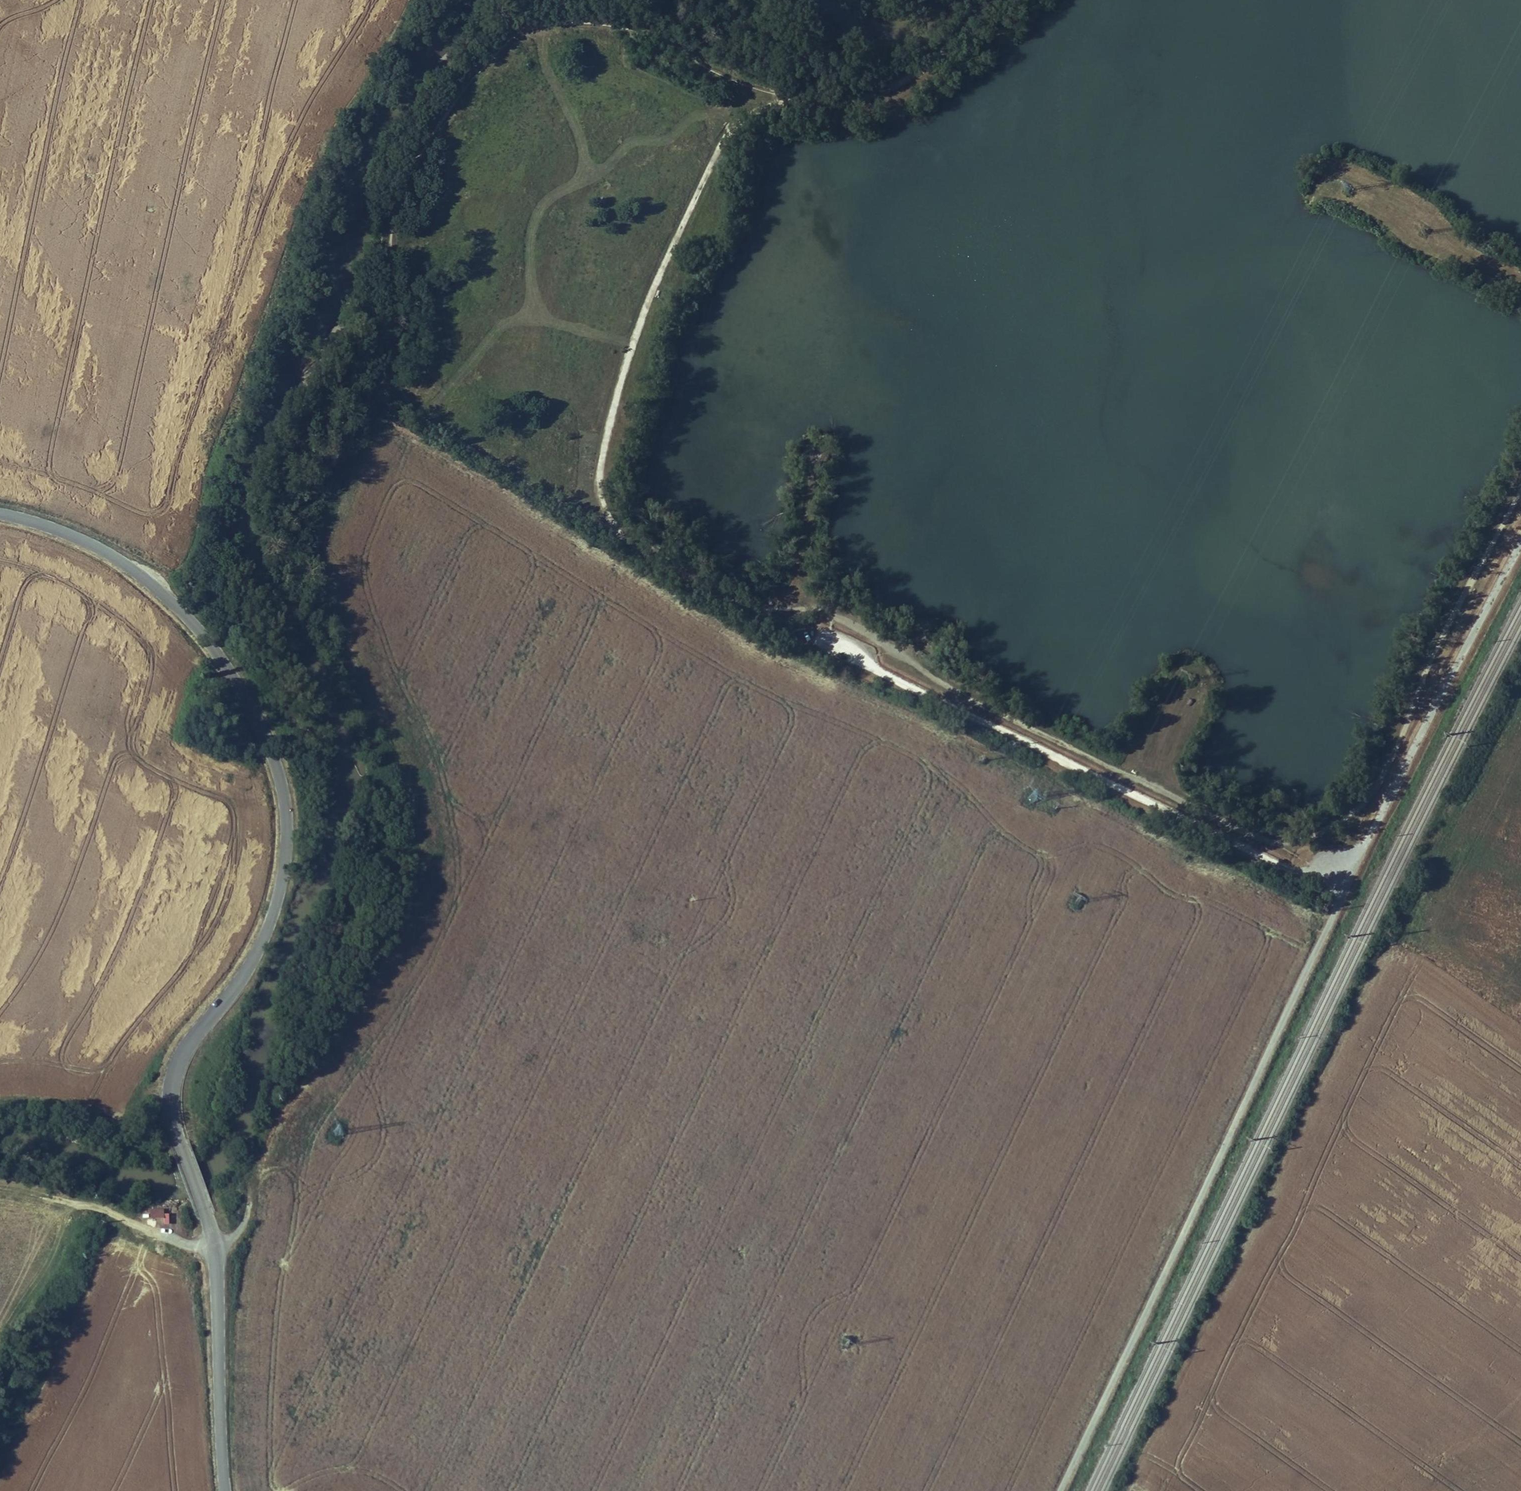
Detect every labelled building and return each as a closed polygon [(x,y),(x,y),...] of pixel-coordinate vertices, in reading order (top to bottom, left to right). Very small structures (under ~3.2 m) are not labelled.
[(823,649),(826,642),(805,635),(803,641),(823,649)] [(149,1211),(149,1221),(169,1221),(169,1211),(149,1211)]
